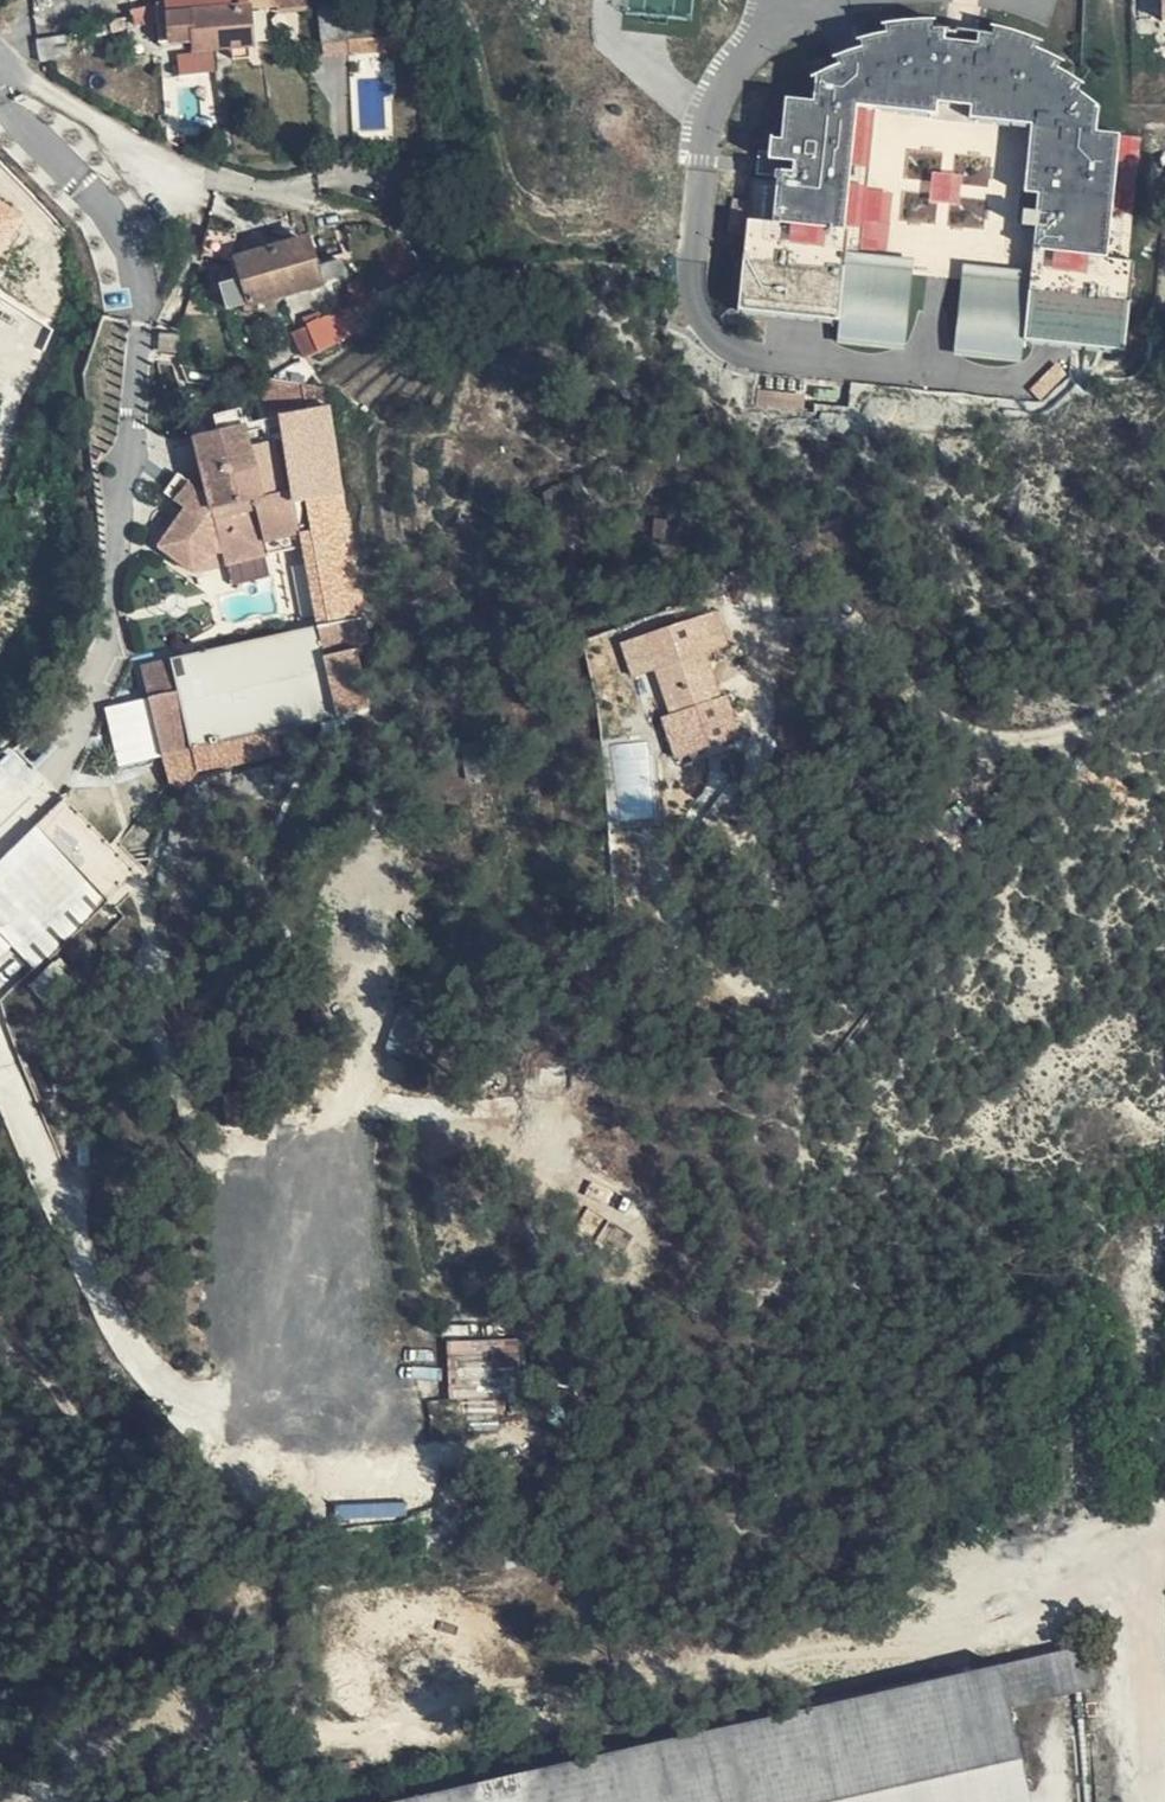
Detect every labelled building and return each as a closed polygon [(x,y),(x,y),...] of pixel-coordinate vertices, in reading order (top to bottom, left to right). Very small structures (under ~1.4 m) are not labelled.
[(212,0),(206,0),(206,3),(157,5),(158,43),(193,42),(193,50),(216,49),(212,0)] [(216,49),(231,48),(231,58),(250,57),(249,46),(252,46),(250,11),(249,0),(212,0),(216,49)] [(277,0),(249,0),(250,11),(278,10),(277,0)] [(307,0),(277,0),(278,10),(307,8),(307,0)] [(348,22),(347,5),(317,7),(321,45),(375,40),(375,50),(376,52),(395,51),(392,17),(348,22)] [(854,252),(863,104),(1031,128),(1019,193),(1044,198),(1035,267),(967,262),(951,351),(1024,362),(1023,343),(1123,359),(1140,266),(1108,263),(1128,133),(1105,131),(1102,102),(1041,43),(943,24),(859,39),(761,144),(738,310),(838,325),(838,342),(903,348),(915,260),(854,252)] [(49,40),(38,41),(45,63),(69,58),(66,38),(49,40)] [(321,45),(321,55),(375,50),(375,40),(321,45)] [(27,210),(6,199),(16,181),(0,173),(0,262),(27,210)] [(233,238),(208,233),(203,255),(228,261),(233,238)] [(301,289),(346,276),(342,262),(335,264),(333,257),(315,262),(309,243),(238,264),(243,281),(221,288),(228,311),(301,289)] [(365,303),(370,300),(361,285),(355,287),(365,303)] [(305,357),(339,339),(333,327),(325,331),(320,321),(305,328),(307,331),(295,338),(305,357)] [(305,395),(271,379),(278,419),(281,431),(296,505),(298,522),(308,569),(331,540),(305,395)] [(303,384),(271,379),(305,395),(303,384)] [(281,431),(278,419),(270,420),(272,433),(281,431)] [(242,427),(195,440),(212,511),(222,553),(224,566),(266,556),(255,511),(262,509),(242,427)] [(298,522),(296,505),(285,507),(288,524),(298,522)] [(193,516),(187,526),(194,572),(206,556),(222,553),(212,511),(193,516)] [(194,572),(187,526),(168,554),(194,572)] [(310,583),(337,572),(331,540),(308,569),(310,583)] [(344,612),(337,572),(310,583),(317,618),(344,612)] [(280,726),(372,707),(358,639),(372,636),(367,613),(325,622),(325,624),(142,662),(149,694),(108,702),(120,762),(166,753),(171,777),(285,753),(280,726)] [(705,641),(721,635),(714,613),(698,619),(705,641)] [(656,671),(665,698),(681,695),(684,649),(705,641),(698,619),(645,637),(656,671)] [(725,648),(721,635),(705,641),(710,654),(725,648)] [(634,679),(656,671),(645,637),(622,645),(634,679)] [(681,695),(665,698),(671,716),(684,757),(737,738),(724,698),(718,699),(708,703),(704,689),(713,686),(704,656),(710,654),(705,641),(684,649),(681,695)] [(718,699),(713,686),(704,689),(708,703),(718,699)] [(684,757),(671,716),(662,720),(675,760),(684,757)] [(478,745),(462,748),(467,778),(482,776),(478,745)] [(0,858),(0,934),(37,973),(145,872),(69,792),(0,858)] [(451,1341),(452,1394),(515,1393),(514,1340),(451,1341)] [(1088,1646),(998,1666),(1007,1709),(1098,1688),(1088,1646)] [(998,1666),(399,1801),(1028,1801),(1007,1709),(998,1666)]
